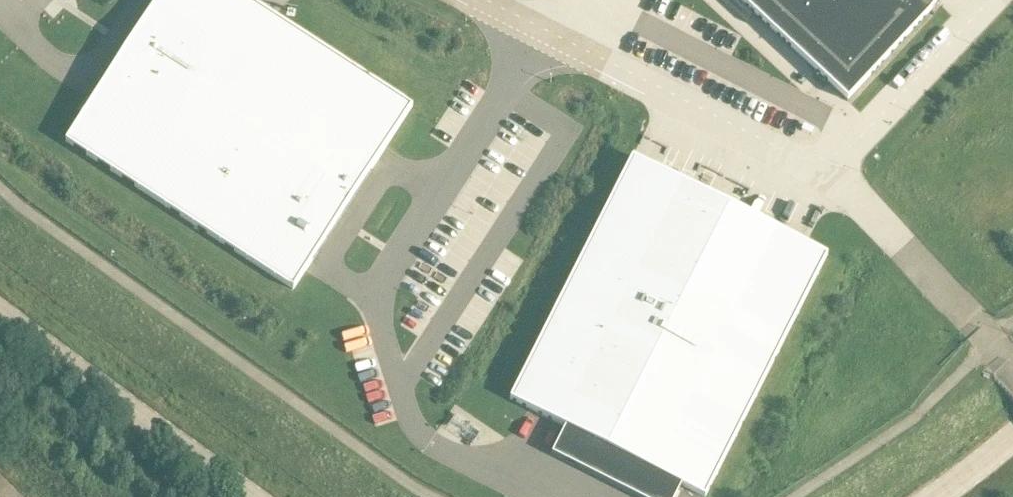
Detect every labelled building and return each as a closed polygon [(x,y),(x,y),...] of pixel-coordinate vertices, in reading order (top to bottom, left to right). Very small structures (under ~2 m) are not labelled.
[(245,0),(159,0),(64,142),(292,294),(353,202),(372,214),(387,190),(367,177),(386,148),(412,108),(275,19),(245,0)] [(848,101),(939,4),(935,0),(740,0),(848,101)] [(675,180),(632,159),(510,400),(701,496),(706,496),(827,257),(733,209),(742,189),(717,176),(707,196),(675,180)]
